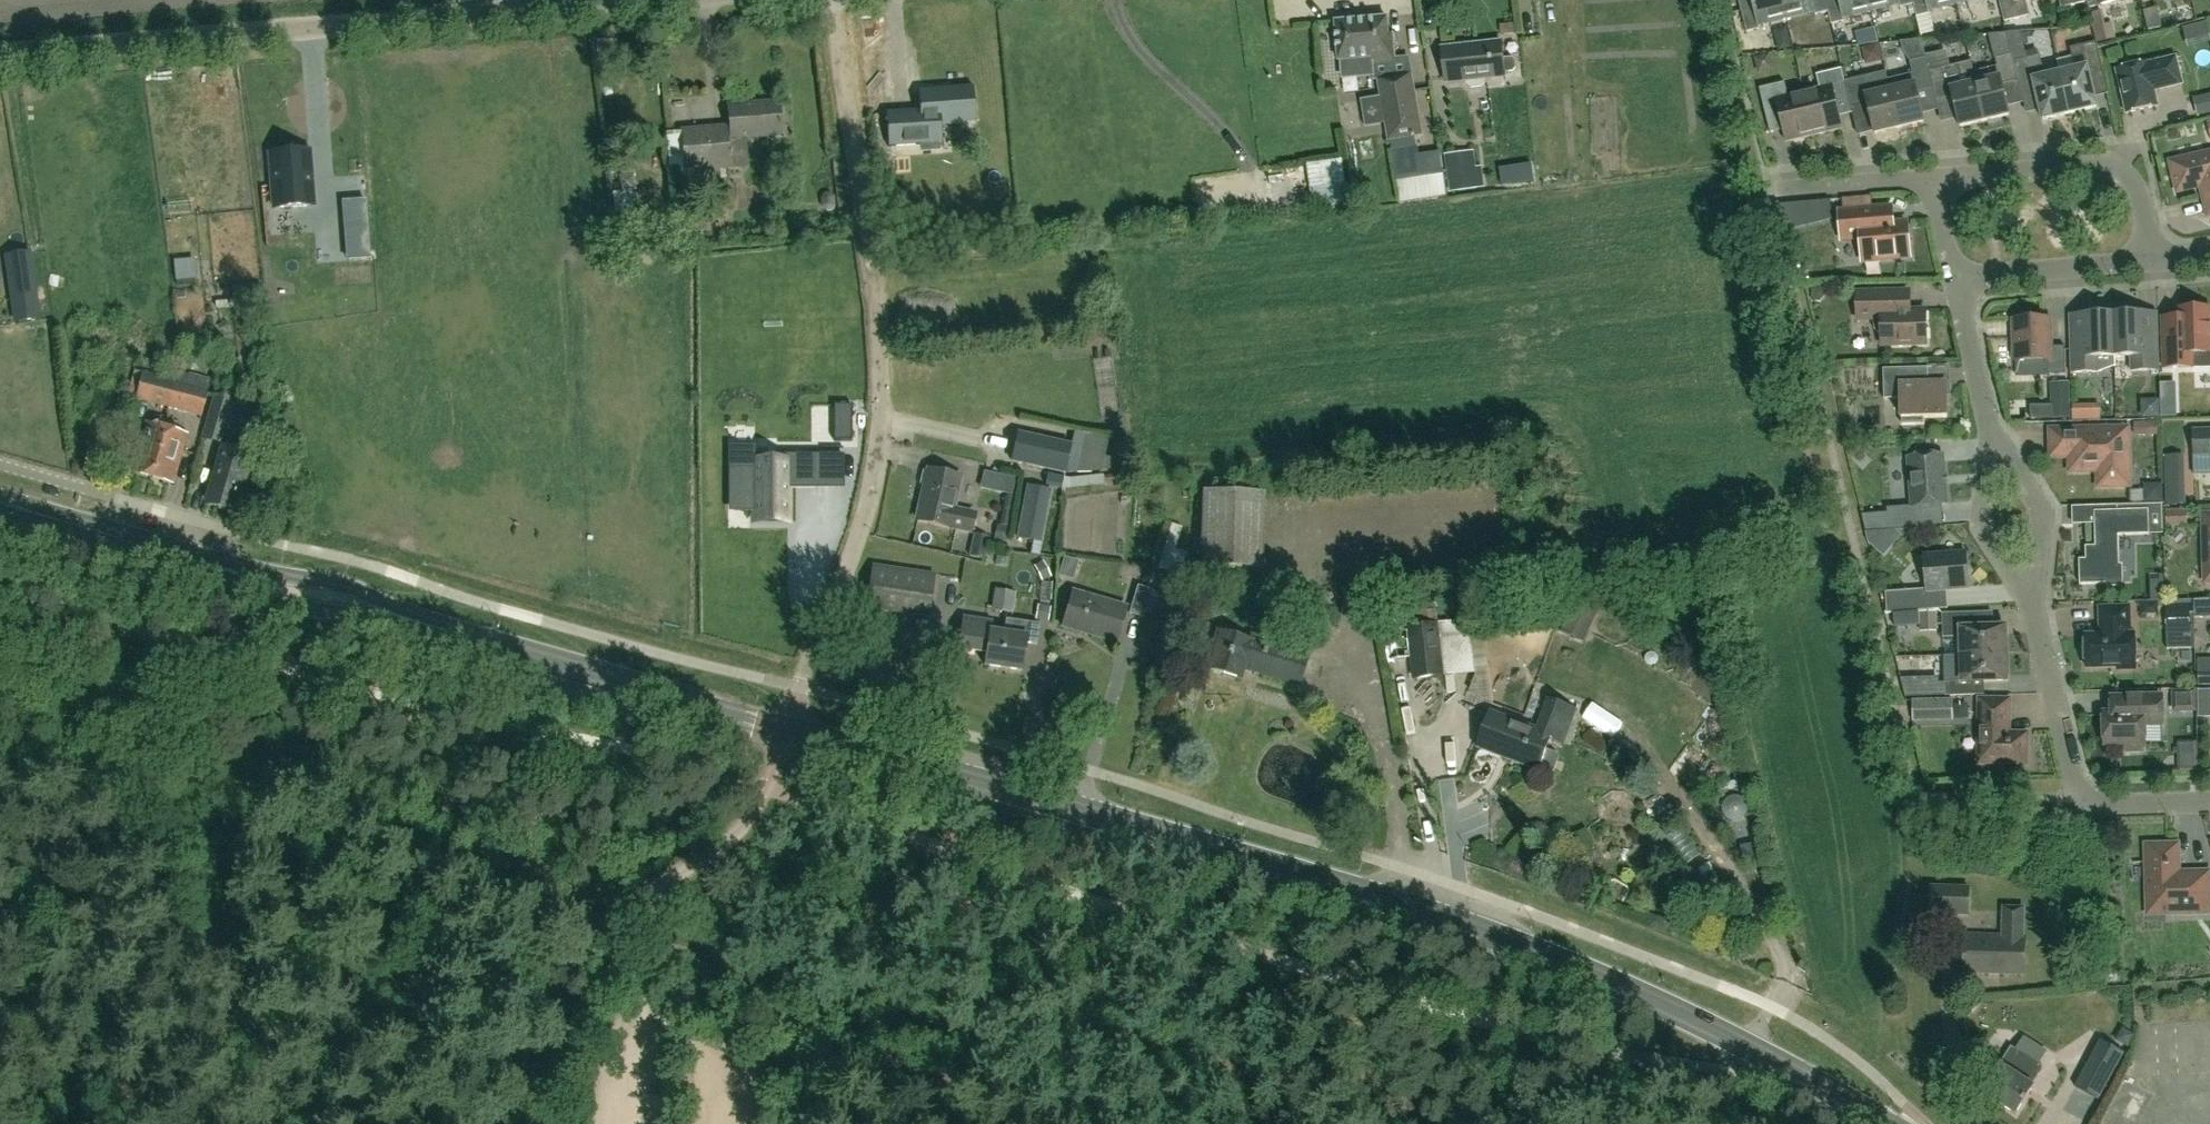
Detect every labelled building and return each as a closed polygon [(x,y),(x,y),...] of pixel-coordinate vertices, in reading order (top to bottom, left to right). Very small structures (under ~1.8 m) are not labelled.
[(1786,18),(1782,0),(1751,0),(1753,6),(1740,9),(1746,31),(1759,28),(1758,25),(1786,18)] [(1786,18),(1814,11),(1815,14),(1827,11),(1825,2),(1825,0),(1782,0),(1786,18)] [(1871,11),(1868,0),(1834,0),(1825,2),(1827,11),(1831,24),(1844,21),(1843,18),(1871,11)] [(1871,11),(1899,4),(1900,7),(1913,4),(1912,0),(1868,0),(1871,11)] [(1956,4),(1955,0),(1912,0),(1913,4),(1916,17),(1929,14),(1928,11),(1956,4)] [(2004,22),(2029,16),(2026,0),(1999,0),(2004,22)] [(2061,8),(2086,2),(2086,0),(2059,0),(2061,8)] [(2121,0),(2086,0),(2086,2),(2089,12),(2102,9),(2101,5),(2121,0)] [(1395,58),(1394,45),(1393,34),(1389,35),(1387,18),(1336,22),(1339,61),(1341,80),(1375,77),(1375,80),(1378,80),(1381,95),(1385,123),(1388,141),(1422,135),(1412,74),(1409,57),(1395,58)] [(1505,76),(1505,72),(1513,72),(1516,68),(1516,61),(1512,57),(1504,58),(1502,42),(1461,47),(1462,50),(1443,52),(1446,82),(1465,80),(1466,85),(1470,89),(1482,87),(1486,83),(1485,78),(1505,76)] [(2103,73),(2096,42),(2069,48),(2074,70),(2059,73),(2069,114),(2096,107),(2089,76),(2103,73)] [(1887,68),(1886,52),(1870,53),(1871,69),(1887,68)] [(1997,67),(1973,72),(1971,62),(1970,62),(1984,121),(2009,115),(2002,85),(2018,81),(2013,62),(2012,55),(1995,59),(1997,67)] [(2042,120),(2069,114),(2059,73),(2045,76),(2039,56),(2013,62),(2018,81),(2021,92),(2035,89),(2042,120)] [(2147,63),(2116,70),(2126,114),(2157,106),(2154,91),(2182,84),(2175,57),(2147,64),(2147,63)] [(1959,127),(1984,121),(1970,62),(1929,72),(1926,58),(1909,62),(1912,74),(1888,79),(1891,90),(1890,90),(1899,128),(1924,122),(1917,92),(1933,88),(1936,101),(1952,97),(1959,127)] [(1851,108),(1844,81),(1841,69),(1816,75),(1819,88),(1803,92),(1814,135),(1842,128),(1839,117),(1852,114),(1851,108)] [(1878,93),(1874,75),(1844,81),(1851,108),(1867,104),(1874,134),(1899,128),(1890,90),(1878,93)] [(1788,96),(1785,83),(1759,89),(1767,119),(1780,116),(1786,142),(1814,135),(1803,92),(1788,96)] [(940,153),(940,142),(938,122),(973,120),(971,91),(942,93),(942,91),(921,92),(922,111),(888,113),(890,145),(891,157),(940,153)] [(2203,118),(2209,116),(2209,101),(2199,105),(2203,118)] [(692,171),(727,168),(747,166),(744,137),(781,134),(779,105),(750,107),(750,105),(729,107),(731,138),(727,138),(726,128),(682,131),(685,171),(692,171)] [(310,152),(271,155),(274,209),(314,207),(310,152)] [(2209,215),(2209,153),(2170,162),(2177,191),(2201,185),(2208,215),(2209,215)] [(1318,200),(1344,198),(1341,160),(1315,162),(1318,200)] [(1475,163),(1446,167),(1450,193),(1478,189),(1475,163)] [(1520,165),(1523,182),(1535,181),(1532,163),(1520,165)] [(692,171),(694,199),(694,200),(721,198),(735,197),(734,185),(728,183),(727,168),(692,171)] [(1443,171),(1395,178),(1399,202),(1447,195),(1443,171)] [(1513,194),(1541,189),(1540,180),(1512,185),(1513,194)] [(341,202),(344,232),(368,230),(366,200),(341,202)] [(1909,256),(1906,222),(1873,225),(1872,209),(1839,212),(1841,239),(1860,238),(1862,260),(1909,256)] [(1881,332),(1882,345),(1926,344),(1925,310),(1908,311),(1903,306),(1903,291),(1856,292),(1857,320),(1873,320),(1874,329),(1877,333),(1881,332)] [(2162,318),(2164,368),(2209,367),(2209,324),(2209,308),(2178,309),(2179,318),(2162,318)] [(2130,357),(2131,371),(2159,371),(2157,313),(2113,314),(2114,357),(2130,357)] [(2113,314),(2069,315),(2070,373),(2098,372),(2098,357),(2114,357),(2113,314)] [(241,318),(228,320),(232,338),(244,336),(241,318)] [(2016,376),(2065,374),(2065,346),(2049,347),(2048,318),(2014,319),(2016,376)] [(1900,398),(1901,425),(1924,424),(1924,418),(1946,417),(1945,367),(1883,369),(1884,399),(1900,398)] [(127,397),(133,398),(201,416),(208,388),(141,370),(140,373),(134,372),(127,397)] [(214,395),(209,412),(201,438),(222,445),(230,418),(236,401),(214,395)] [(2165,400),(2148,400),(2148,414),(2165,414),(2165,400)] [(2104,419),(2104,405),(2074,407),(2075,421),(2104,419)] [(834,441),(852,442),(852,406),(834,406),(834,441)] [(150,475),(163,426),(144,421),(136,451),(139,452),(133,470),(150,475)] [(185,433),(163,426),(150,475),(167,479),(172,461),(177,462),(185,433)] [(2126,428),(2069,430),(2069,445),(2072,445),(2073,470),(2098,469),(2098,485),(2115,484),(2124,484),(2124,468),(2127,468),(2126,428)] [(2209,455),(2209,430),(2193,431),(2194,456),(2209,455)] [(1071,445),(1018,433),(1012,461),(1065,472),(1071,445)] [(256,455),(239,451),(221,445),(205,500),(233,508),(238,488),(246,490),(256,455)] [(787,483),(815,483),(815,455),(755,455),(755,473),(733,473),(733,511),(753,511),(753,522),(788,522),(787,489),(787,483)] [(1895,507),(1896,520),(1923,518),(1922,505),(1947,503),(1943,455),(1908,457),(1911,506),(1895,507)] [(975,512),(953,507),(960,477),(929,470),(918,520),(971,532),(975,512)] [(1000,475),(996,492),(1012,495),(1016,478),(1000,475)] [(1070,486),(1071,499),(1114,497),(1113,483),(1070,486)] [(1027,485),(1016,538),(1041,543),(1052,490),(1027,485)] [(1261,568),(1263,494),(1203,492),(1200,566),(1261,568)] [(1009,527),(1014,498),(1004,497),(1000,525),(1009,527)] [(2085,559),(2079,559),(2079,584),(2119,583),(2118,535),(2149,534),(2148,510),(2094,511),(2095,546),(2085,546),(2085,559)] [(1182,527),(1171,524),(1158,568),(1179,575),(1186,553),(1175,550),(1182,527)] [(997,525),(994,540),(1007,542),(1009,527),(997,525)] [(984,559),(989,537),(974,534),(969,556),(984,559)] [(2144,581),(2160,581),(2159,549),(2144,549),(2144,581)] [(1965,553),(1924,556),(1926,589),(1886,592),(1887,613),(1938,609),(1937,589),(1968,587),(1965,553)] [(928,617),(935,574),(873,565),(867,608),(928,617)] [(1204,579),(1205,571),(1195,570),(1194,578),(1204,579)] [(1144,618),(1145,612),(1158,616),(1165,594),(1152,590),(1138,586),(1129,614),(1144,618)] [(1117,642),(1127,608),(1072,592),(1062,626),(1117,642)] [(2193,600),(2193,617),(2209,617),(2209,599),(2193,600)] [(2085,635),(2086,667),(2117,666),(2117,668),(2135,668),(2134,634),(2129,634),(2128,607),(2100,607),(2100,635),(2085,635)] [(1408,629),(1415,679),(1445,675),(1445,674),(1475,670),(1469,622),(1439,625),(1437,610),(1406,614),(1408,629)] [(1976,612),(1942,613),(1943,641),(1960,641),(1961,655),(2006,653),(2005,626),(1977,627),(1976,612)] [(1040,625),(1027,623),(1006,620),(1004,634),(991,632),(992,623),(963,618),(959,649),(979,652),(980,648),(987,649),(984,665),(1022,671),(1026,644),(1037,645),(1040,625)] [(2171,623),(2173,646),(2195,645),(2193,621),(2171,623)] [(1299,685),(1308,653),(1251,636),(1250,641),(1218,632),(1207,669),(1240,679),(1244,665),(1254,668),(1253,672),(1299,685)] [(1949,681),(1950,695),(1984,694),(1984,681),(2007,680),(2006,653),(1961,655),(1962,681),(1949,681)] [(2172,691),(2173,713),(2197,712),(2196,690),(2172,691)] [(2103,744),(2124,743),(2124,751),(2142,751),(2142,743),(2144,743),(2144,727),(2148,723),(2162,723),(2162,696),(2133,697),(2133,712),(2103,713),(2103,744)] [(1953,698),(1913,699),(1913,721),(1954,720),(1953,698)] [(2026,762),(2026,733),(2008,733),(2008,699),(1979,699),(1978,761),(2026,762)] [(1539,770),(1539,769),(1550,773),(1554,771),(1559,758),(1557,755),(1546,751),(1551,736),(1564,741),(1572,721),(1544,711),(1537,730),(1491,712),(1478,747),(1539,770)] [(2045,807),(2031,808),(2031,818),(2046,817),(2045,807)] [(2148,903),(2164,903),(2165,912),(2208,911),(2207,872),(2190,873),(2190,874),(2176,874),(2176,845),(2146,845),(2148,903)] [(1968,915),(1969,888),(1931,887),(1930,914),(1968,915)] [(2024,974),(2025,936),(2022,936),(2023,907),(2004,907),(2003,936),(1964,935),(1964,973),(2024,974)] [(2140,1006),(2145,1073),(2209,1068),(2209,1001),(2140,1006)] [(2092,1055),(2075,1087),(2099,1100),(2116,1068),(2124,1053),(2101,1040),(2092,1055)] [(2031,1084),(2043,1066),(2012,1045),(1999,1064),(2003,1067),(1985,1094),(2016,1113),(2033,1086),(2031,1084)]
